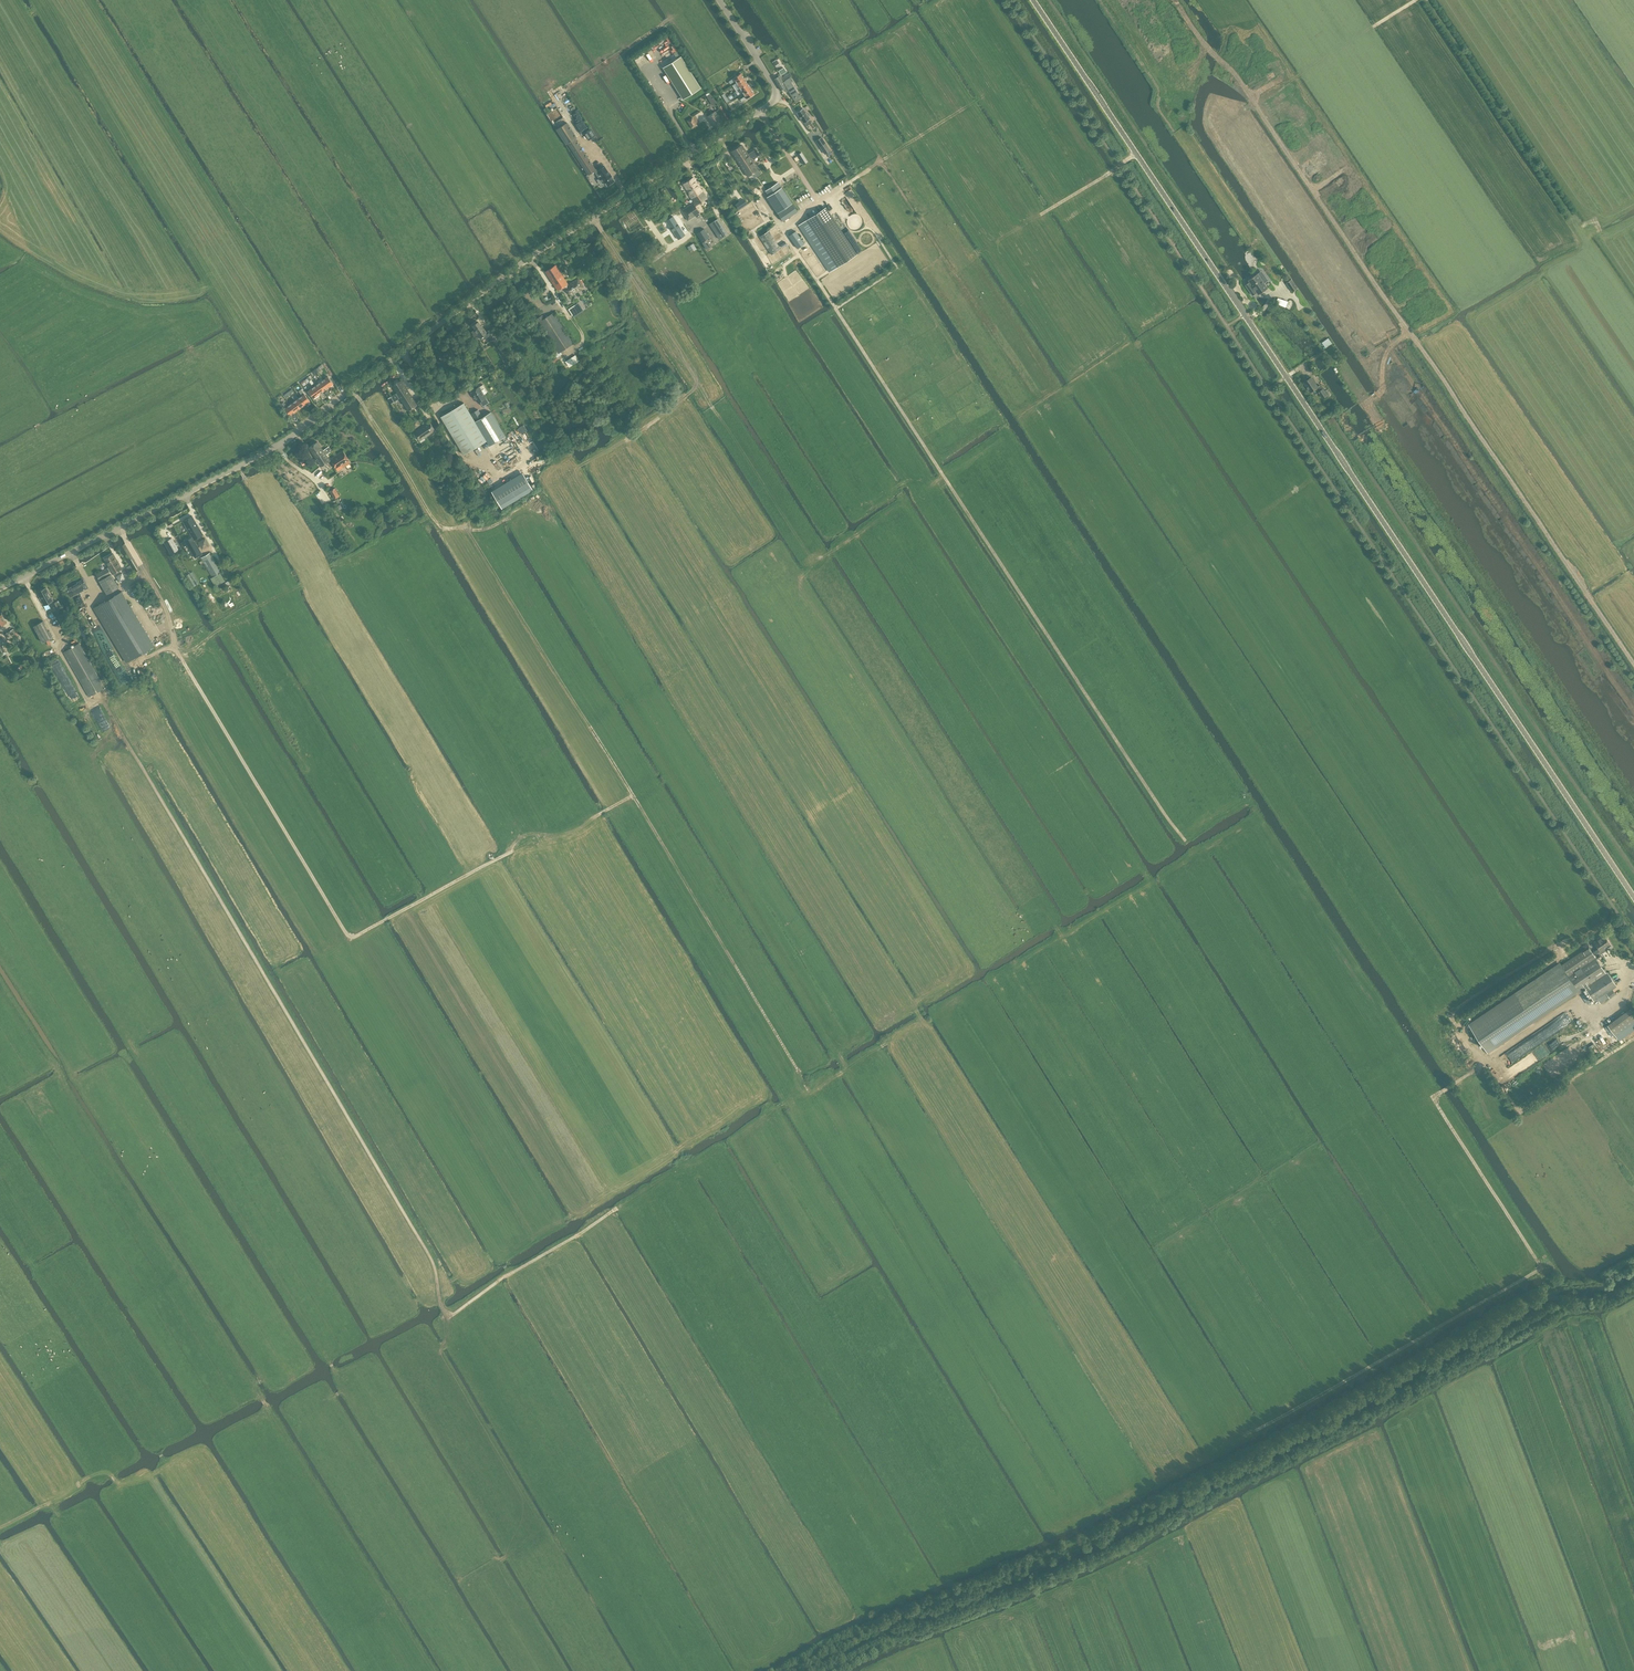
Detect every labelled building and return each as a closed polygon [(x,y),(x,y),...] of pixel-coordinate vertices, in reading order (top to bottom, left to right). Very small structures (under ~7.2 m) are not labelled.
[(683,99),(701,88),(681,56),(680,56),(677,58),(663,67),(683,99)] [(787,79),(790,77),(791,76),(792,76),(789,73),(785,76),(783,77),(781,75),(786,72),(783,67),(778,71),(780,74),(778,75),(778,77),(774,79),(777,85),(782,82),(785,81),(785,80),(787,79)] [(734,80),(736,83),(744,78),(740,73),(733,78),(728,81),(730,83),(734,80)] [(788,91),(789,91),(793,98),(795,101),(802,97),(800,94),(798,96),(797,94),(798,93),(795,88),(794,89),(789,82),(792,81),(790,77),(787,79),(785,80),(785,81),(782,82),(777,85),(781,90),(784,88),(785,90),(784,90),(785,91),(786,91),(787,91),(788,91)] [(736,83),(740,88),(747,83),(744,78),(736,83)] [(740,88),(743,93),(750,88),(747,83),(740,88)] [(754,93),(753,93),(750,88),(743,93),(745,96),(740,99),(741,101),(746,98),(754,93)] [(712,98),(710,94),(706,96),(712,105),(716,103),(713,98),(712,98)] [(796,112),(797,112),(804,123),(810,119),(808,116),(809,114),(806,112),(805,112),(803,108),(796,112)] [(714,127),(722,122),(715,111),(707,116),(714,127)] [(697,125),(692,117),(687,120),(692,128),(697,125)] [(576,138),(566,122),(556,129),(566,145),(568,144),(588,175),(595,170),(575,139),(576,138)] [(595,135),(591,128),(583,133),(588,140),(595,135)] [(830,150),(822,137),(815,141),(824,154),(830,150)] [(737,161),(748,154),(742,145),(731,152),(737,161)] [(754,158),(759,155),(755,149),(748,154),(737,161),(748,176),(758,170),(751,159),(753,157),(754,158)] [(801,153),(797,155),(803,164),(807,162),(801,153)] [(597,169),(596,170),(594,171),(595,171),(597,175),(599,174),(601,177),(599,178),(603,183),(605,182),(607,186),(614,181),(605,166),(599,170),(598,171),(597,169)] [(695,205),(706,198),(693,177),(683,184),(690,194),(689,195),(695,205)] [(778,182),(765,191),(769,196),(767,197),(777,213),(792,203),(778,182)] [(745,206),(741,201),(735,205),(739,210),(745,206)] [(687,220),(699,213),(692,203),(681,210),(687,220)] [(830,272),(857,254),(826,207),(806,220),(808,222),(800,227),(799,225),(830,272)] [(678,239),(685,235),(684,233),(673,216),(666,221),(677,238),(678,239)] [(725,229),(717,218),(711,222),(718,234),(725,229)] [(704,228),(696,233),(702,242),(709,237),(704,228)] [(797,248),(804,243),(796,231),(789,236),(797,248)] [(652,261),(663,254),(660,249),(649,257),(652,261)] [(565,280),(555,265),(545,271),(552,281),(554,286),(565,280)] [(1258,294),(1268,287),(1258,273),(1248,279),(1249,281),(1245,284),(1252,295),(1256,292),(1258,294)] [(583,288),(582,284),(584,283),(581,279),(579,280),(578,278),(567,284),(565,280),(554,286),(557,290),(564,287),(570,296),(583,288)] [(1297,288),(1291,279),(1286,282),(1292,291),(1297,288)] [(579,311),(574,305),(568,309),(572,315),(579,311)] [(559,353),(573,344),(553,313),(544,318),(542,315),(536,319),(559,353)] [(483,329),(478,322),(473,325),(475,329),(471,331),(475,336),(478,334),(480,338),(480,337),(482,340),(488,336),(491,340),(497,337),(491,328),(485,332),(483,329)] [(443,371),(451,366),(443,354),(435,359),(443,371)] [(328,376),(323,380),(328,387),(333,384),(328,376)] [(1310,392),(1318,387),(1311,377),(1304,382),(1310,392)] [(323,380),(318,384),(323,391),(328,387),(323,380)] [(401,399),(410,394),(401,380),(393,386),(397,393),(388,399),(391,403),(400,398),(401,399)] [(318,384),(313,387),(318,395),(323,391),(318,384)] [(314,398),(318,395),(313,387),(308,391),(314,398)] [(478,403),(480,401),(483,406),(489,403),(479,387),(471,391),(471,392),(471,393),(472,396),(474,396),(478,403)] [(1322,398),(1326,395),(1323,389),(1318,392),(1322,398)] [(302,395),(300,397),(305,404),(310,401),(304,394),(301,390),(299,391),(302,395)] [(410,394),(401,399),(407,409),(406,409),(407,411),(408,410),(417,405),(410,394)] [(305,404),(300,397),(294,401),(300,408),(305,405),(305,404)] [(294,401),(290,404),(295,412),(300,408),(294,401)] [(290,415),(295,412),(290,404),(287,406),(284,402),(282,404),(285,408),(290,415)] [(486,441),(475,422),(463,403),(441,416),(464,454),(486,441)] [(471,413),(475,420),(482,416),(478,409),(471,413)] [(505,436),(491,412),(475,422),(486,441),(489,445),(505,436)] [(419,441),(435,430),(429,421),(413,432),(419,441)] [(324,453),(325,454),(326,453),(327,454),(330,452),(329,451),(330,450),(328,447),(323,450),(317,442),(308,448),(316,458),(324,453)] [(343,452),(330,460),(337,471),(350,463),(343,452)] [(324,453),(316,458),(321,466),(330,461),(325,454),(324,453)] [(335,488),(329,491),(334,499),(340,496),(335,488)] [(183,521),(188,530),(193,527),(195,530),(199,527),(192,516),(183,521)] [(183,546),(184,546),(187,544),(195,557),(202,553),(193,539),(203,534),(199,527),(195,530),(193,527),(188,530),(191,536),(181,542),(183,546)] [(179,550),(172,538),(164,542),(171,554),(179,550)] [(119,587),(111,573),(112,573),(112,574),(121,569),(113,553),(104,558),(108,567),(95,574),(107,594),(119,587)] [(201,558),(202,560),(200,562),(202,565),(205,564),(212,577),(211,578),(215,586),(225,580),(220,572),(221,572),(210,553),(201,558)] [(147,602),(135,584),(131,587),(143,605),(147,602)] [(45,605),(53,600),(46,587),(37,592),(45,605)] [(94,607),(126,662),(154,646),(121,591),(94,607)] [(56,610),(61,608),(57,601),(52,603),(56,610)] [(42,642),(52,637),(43,621),(33,626),(42,642)] [(9,641),(17,636),(13,628),(4,634),(9,641)] [(63,652),(89,697),(104,688),(78,643),(63,652)] [(1607,972),(1606,973),(1595,957),(1606,949),(1605,948),(1610,944),(1604,935),(1594,941),(1598,948),(1592,952),(1589,946),(1561,965),(1559,963),(1468,1024),(1487,1052),(1585,988),(1594,1001),(1617,986),(1607,972)] [(1633,1022),(1633,1014),(1630,1008),(1588,1038),(1597,1048),(1633,1022)] [(1564,1013),(1501,1057),(1508,1067),(1571,1023),(1564,1013)] [(1572,1024),(1508,1068),(1515,1079),(1579,1035),(1572,1024)]
